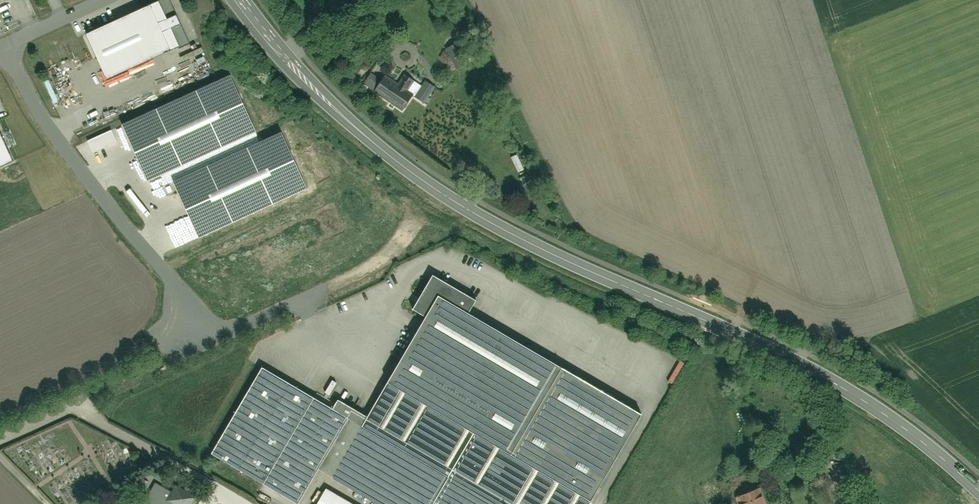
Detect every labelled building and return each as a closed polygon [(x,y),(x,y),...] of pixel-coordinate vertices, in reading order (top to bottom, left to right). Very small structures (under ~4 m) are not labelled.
[(107,80),(186,43),(166,0),(163,0),(86,36),(107,80)] [(463,41),(446,49),(456,69),(472,61),(463,41)] [(375,72),(364,87),(374,94),(385,80),(375,72)] [(149,179),(257,131),(232,77),(125,125),(149,179)] [(389,77),(375,96),(403,115),(417,96),(389,77)] [(417,101),(427,107),(438,90),(428,84),(417,101)] [(93,152),(117,141),(112,130),(88,141),(93,152)] [(199,236),(307,188),(283,134),(175,182),(199,236)] [(12,160),(0,135),(0,166),(12,160)] [(376,503),(597,503),(647,418),(477,318),(485,304),(435,274),(414,310),(425,317),(366,416),(344,403),(339,410),(265,367),(213,455),(296,503),(300,503),(320,471),(376,503)] [(199,496),(177,484),(172,494),(155,485),(145,503),(195,503),(199,496)] [(738,503),(768,503),(763,488),(735,497),(738,503)] [(318,503),(350,503),(326,490),(318,503)]
